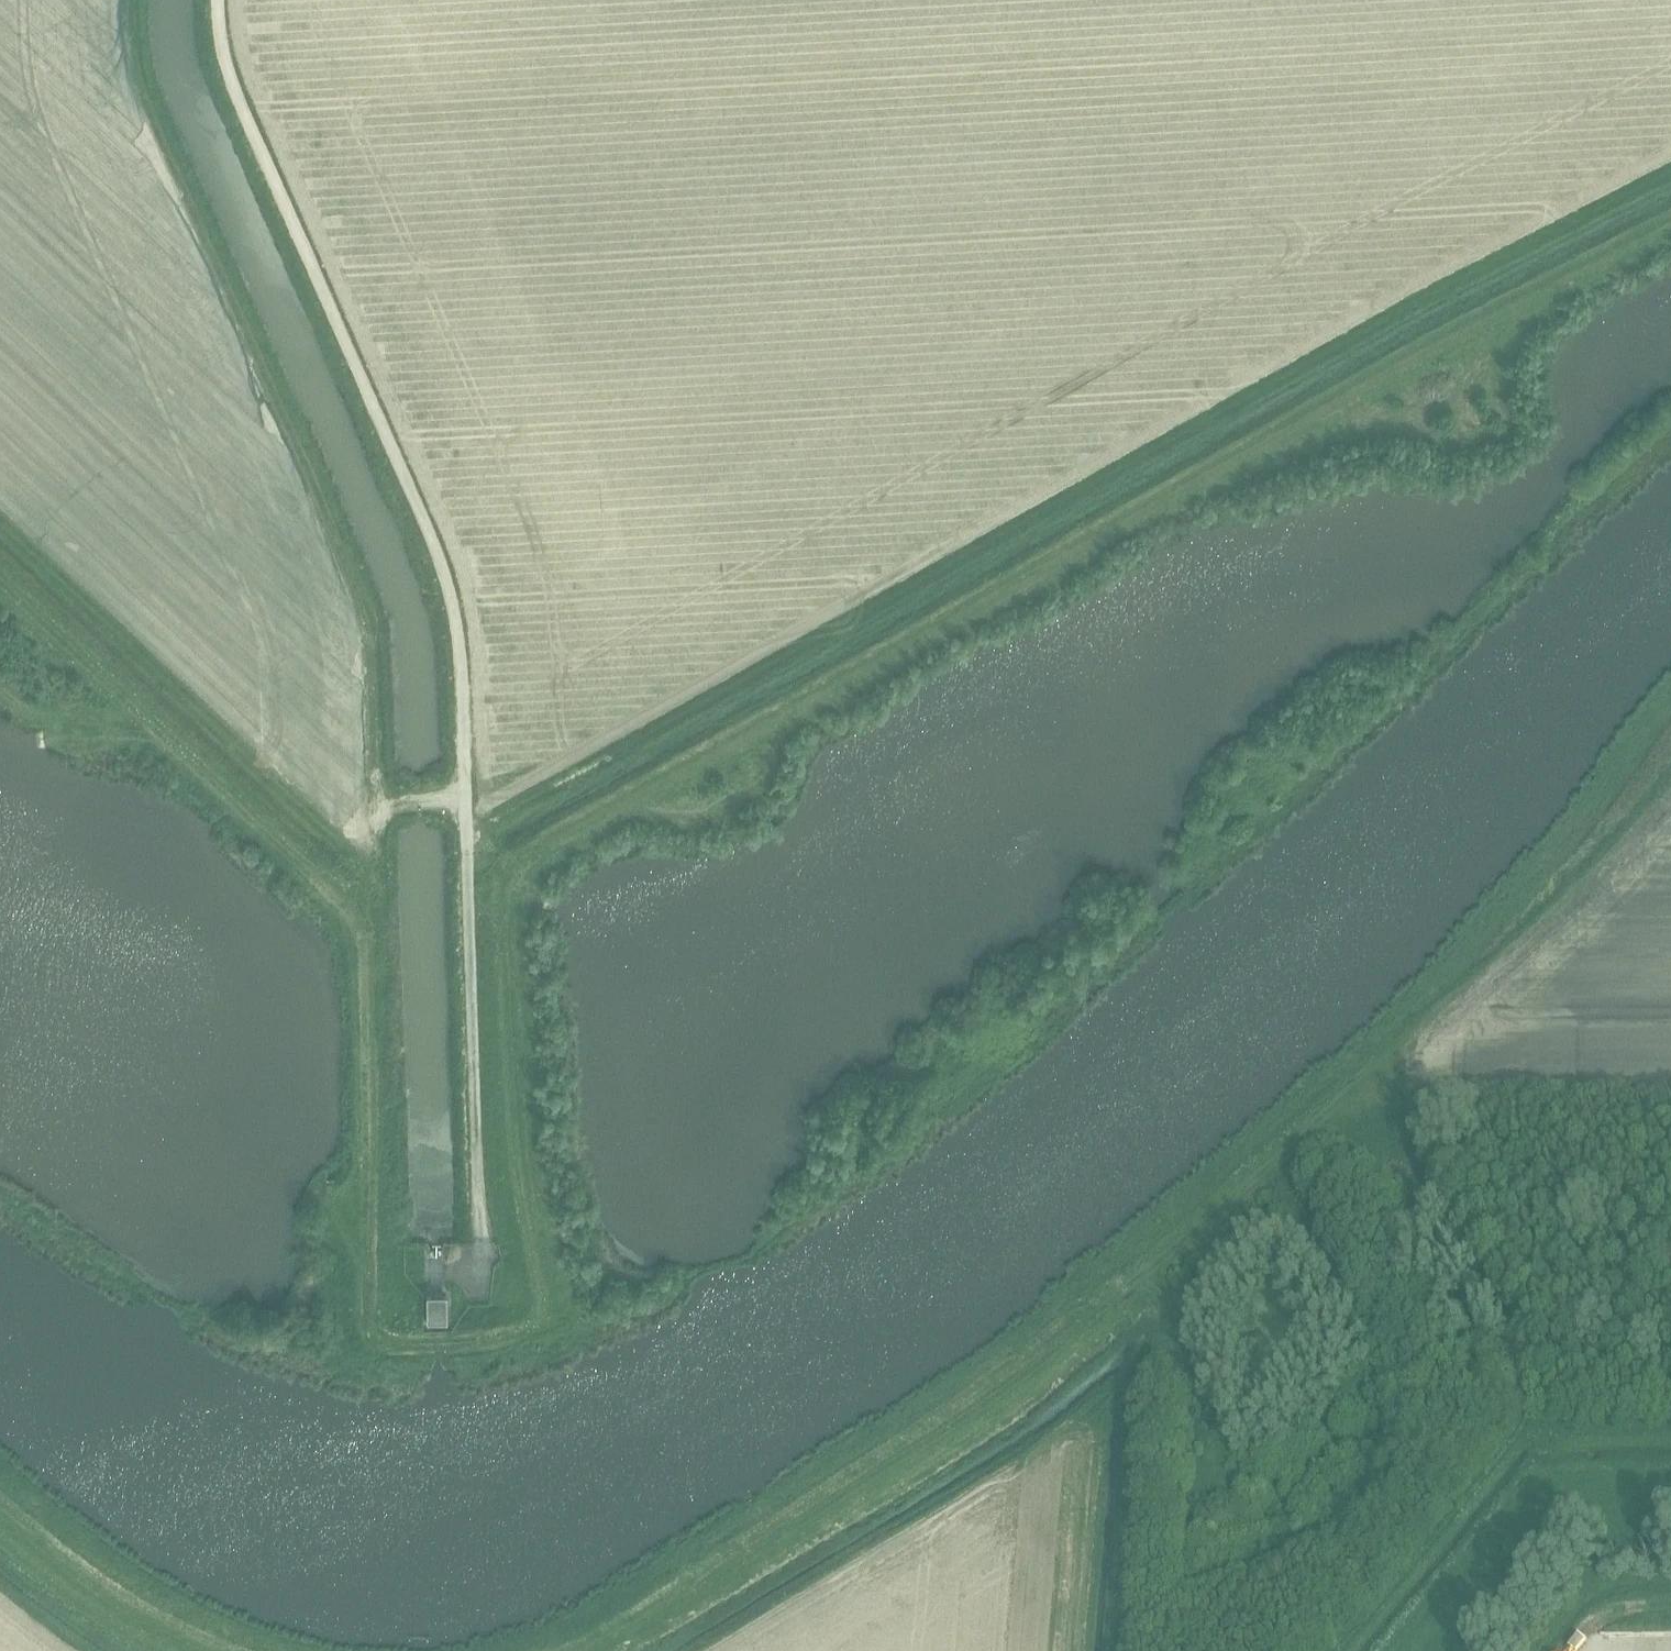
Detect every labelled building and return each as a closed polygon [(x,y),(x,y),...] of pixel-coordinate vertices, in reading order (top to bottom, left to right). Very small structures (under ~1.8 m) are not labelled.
[(429,1323),(434,1323),(448,1323),(448,1295),(428,1295),(429,1323)]
